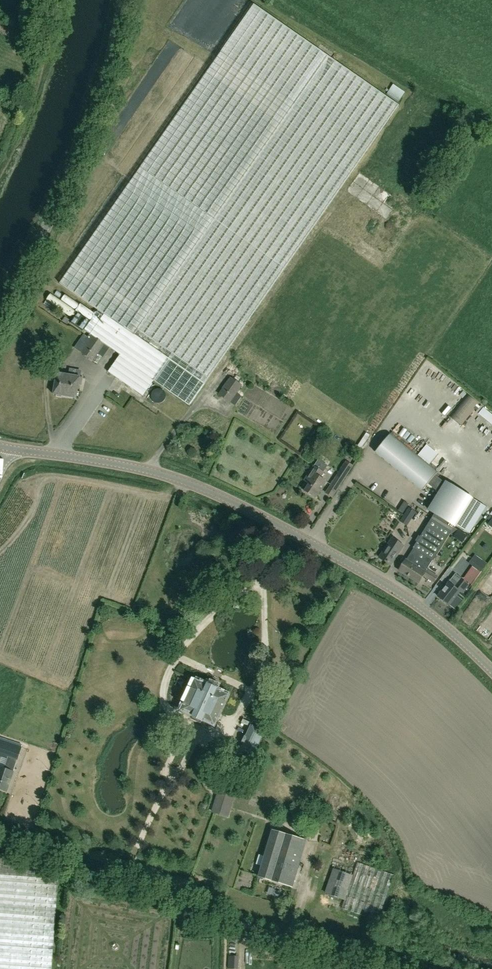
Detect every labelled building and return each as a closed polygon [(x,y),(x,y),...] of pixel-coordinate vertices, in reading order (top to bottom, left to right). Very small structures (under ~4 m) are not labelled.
[(60,284),(104,315),(90,334),(88,337),(84,334),(74,348),(93,361),(104,344),(120,355),(118,356),(108,375),(143,399),(154,381),(189,404),(365,153),(399,106),(254,5),(221,52),(60,284)] [(405,93),(393,84),(386,94),(398,102),(405,93)] [(412,203),(418,191),(411,188),(405,199),(412,203)] [(48,291),(42,301),(60,314),(62,310),(69,315),(73,309),(48,291)] [(62,293),(58,298),(74,308),(77,302),(62,293)] [(77,313),(70,323),(82,331),(89,321),(77,313)] [(236,347),(246,353),(255,340),(245,334),(236,347)] [(64,397),(68,375),(54,373),(53,380),(56,381),(53,394),(57,395),(56,397),(62,398),(62,396),(64,397)] [(68,375),(64,397),(76,399),(78,385),(81,386),(83,378),(68,375)] [(237,393),(242,386),(230,378),(218,394),(230,403),(235,406),(242,396),(237,393)] [(301,410),(358,446),(381,411),(381,406),(372,400),(372,403),(367,411),(362,408),(366,402),(355,395),(355,398),(351,398),(351,389),(345,386),(341,393),(334,388),(334,412),(340,402),(336,399),(336,395),(341,398),(346,398),(346,414),(343,420),(339,420),(334,417),(323,417),(323,410),(312,410),(312,404),(314,400),(309,398),(301,410)] [(462,426),(479,404),(466,395),(449,417),(462,426)] [(449,487),(435,476),(437,473),(390,435),(375,453),(423,491),(428,485),(442,496),(429,511),(434,515),(413,549),(414,549),(406,561),(399,571),(419,583),(423,576),(434,582),(437,577),(426,570),(432,561),(433,561),(455,526),(470,502),(450,486),(449,487)] [(427,451),(422,459),(437,467),(441,458),(427,451)] [(446,469),(449,462),(442,459),(440,466),(446,469)] [(346,461),(324,493),(332,498),(353,466),(346,461)] [(314,467),(304,481),(309,484),(304,491),(315,498),(326,482),(320,478),(323,473),(314,467)] [(403,514),(409,504),(404,501),(398,511),(403,514)] [(406,526),(416,512),(409,508),(400,522),(406,526)] [(379,525),(387,527),(389,517),(380,516),(379,525)] [(392,539),(379,558),(391,565),(403,547),(392,539)] [(487,563),(481,559),(475,568),(481,572),(487,563)] [(449,605),(460,592),(462,594),(469,585),(461,579),(455,587),(449,583),(438,596),(449,605)] [(149,608),(152,597),(146,595),(143,607),(149,608)] [(149,611),(162,614),(165,601),(152,598),(149,611)] [(182,710),(214,725),(227,696),(195,681),(182,710)] [(251,762),(265,731),(251,725),(245,736),(241,743),(242,743),(237,755),(251,762)] [(7,760),(4,769),(0,768),(0,789),(6,791),(13,772),(16,763),(22,747),(0,740),(0,757),(7,760)] [(306,841),(273,831),(259,877),(292,887),(306,841)] [(0,859),(0,968),(51,968),(58,876),(35,875),(36,868),(4,866),(4,859),(0,859)] [(394,875),(357,863),(353,874),(344,900),(341,908),(378,921),(394,875)] [(332,895),(344,900),(353,874),(341,870),(332,895)]
